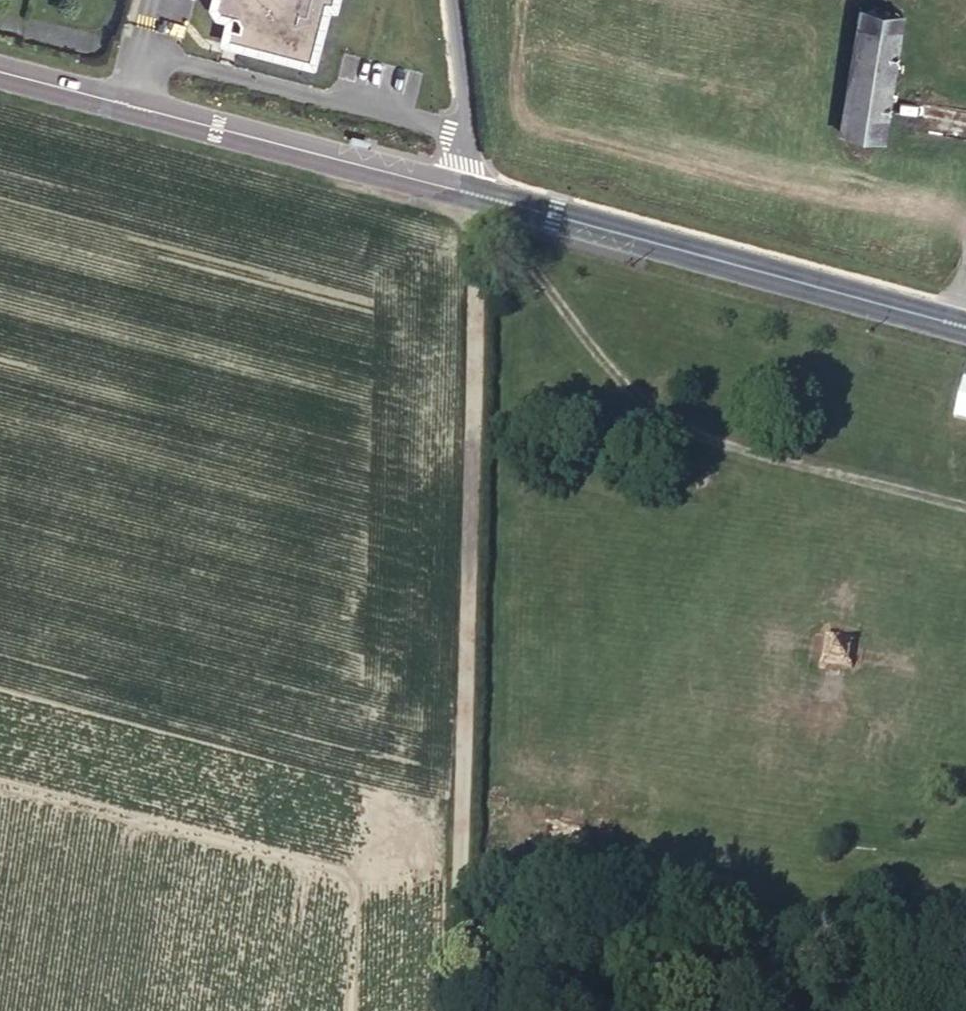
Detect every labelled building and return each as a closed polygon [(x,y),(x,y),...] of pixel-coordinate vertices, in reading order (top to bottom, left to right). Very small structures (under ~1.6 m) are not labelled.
[(335,0),(219,0),(217,7),(221,13),(239,17),(243,24),(241,31),(231,28),(228,41),(237,43),(313,61),(327,2),(334,4),(335,0)] [(844,99),(839,132),(883,139),(904,0),(859,0),(844,99)] [(964,378),(954,420),(965,423),(965,379),(964,378)]
